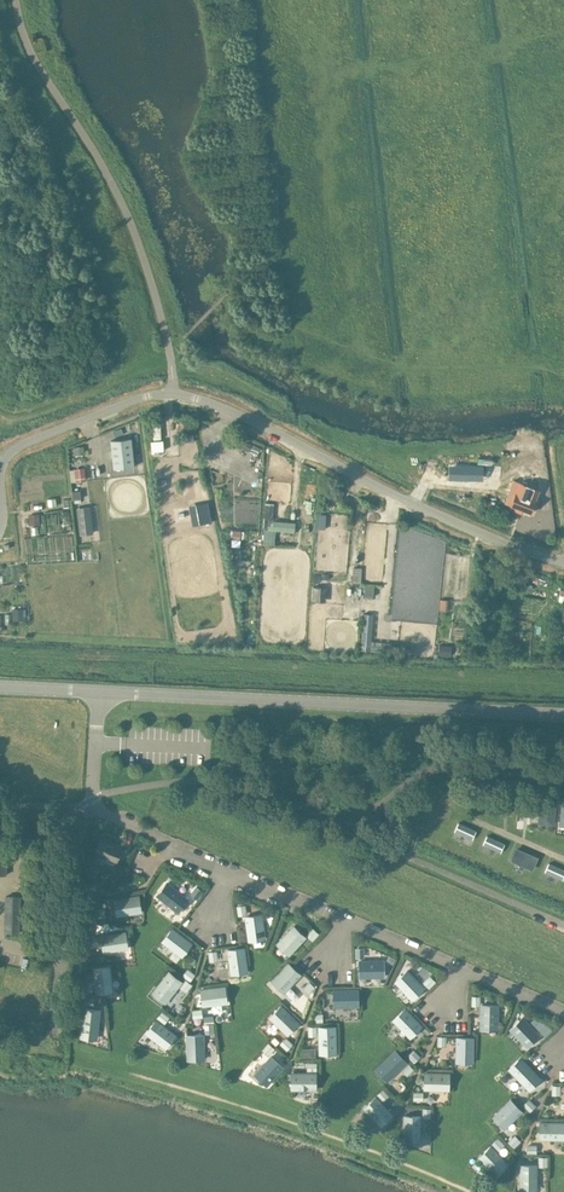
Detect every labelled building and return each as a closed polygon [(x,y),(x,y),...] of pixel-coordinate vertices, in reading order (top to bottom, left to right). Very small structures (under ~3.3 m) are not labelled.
[(113,468),(134,466),(131,438),(110,440),(113,468)] [(439,463),(438,478),(482,479),(482,472),(487,472),(487,465),(439,463)] [(531,513),(535,501),(529,498),(532,490),(512,483),(505,503),(516,507),(514,510),(521,512),(522,510),(531,513)] [(202,528),(215,525),(209,500),(197,502),(202,528)] [(82,535),(89,534),(90,534),(87,507),(79,508),(82,535)] [(372,614),(363,614),(360,650),(369,651),(372,614)] [(393,643),(371,642),(370,651),(392,653),(393,643)] [(439,645),(438,654),(450,656),(450,650),(445,649),(445,646),(439,645)] [(109,841),(112,834),(104,831),(101,838),(100,837),(92,858),(93,858),(95,854),(115,863),(122,846),(109,841)] [(42,858),(42,847),(32,847),(32,858),(42,858)] [(119,880),(125,865),(117,862),(111,877),(119,880)] [(178,912),(188,899),(167,883),(157,895),(178,912)] [(198,898),(203,892),(197,888),(192,893),(198,898)] [(19,933),(21,896),(5,896),(3,932),(19,933)] [(117,915),(141,912),(139,896),(115,899),(117,915)] [(238,914),(246,913),(244,906),(237,907),(238,914)] [(97,917),(105,916),(103,909),(96,910),(97,917)] [(249,941),(264,938),(261,914),(245,916),(249,941)] [(288,954),(305,937),(293,926),(277,944),(288,954)] [(182,956),(191,944),(172,928),(162,941),(182,956)] [(313,939),(318,934),(312,929),(307,934),(313,939)] [(103,951),(127,948),(125,932),(101,936),(103,951)] [(90,947),(98,945),(96,938),(89,939),(90,947)] [(231,974),(247,972),(243,948),(228,950),(231,974)] [(210,960),(217,959),(216,951),(209,952),(210,960)] [(359,977),(384,976),(383,960),(359,961),(359,977)] [(284,992),(302,972),(291,961),(272,981),(284,992)] [(110,966),(92,968),(95,994),(113,992),(110,966)] [(189,981),(194,975),(188,970),(183,976),(189,981)] [(412,999),(424,988),(407,970),(395,981),(412,999)] [(165,1003),(181,981),(169,972),(152,993),(165,1003)] [(306,985),(311,980),(306,975),(301,980),(306,985)] [(429,987),(434,981),(429,976),(424,981),(429,987)] [(186,991),(191,985),(185,981),(180,986),(186,991)] [(93,990),(92,983),(84,984),(85,991),(93,990)] [(202,1005),(227,1002),(225,987),(201,990),(202,1005)] [(334,1006),(358,1006),(358,990),(333,990),(334,1006)] [(497,1029),(497,1005),(481,1005),(481,1029),(497,1029)] [(298,1023),(281,1006),(273,1014),(271,1014),(269,1016),(269,1018),(271,1020),(273,1020),(287,1034),(298,1023)] [(96,1039),(100,1010),(84,1008),(81,1037),(96,1039)] [(410,1037),(421,1026),(404,1008),(393,1020),(410,1037)] [(193,1018),(200,1017),(199,1010),(192,1011),(193,1018)] [(163,1022),(168,1017),(162,1012),(157,1018),(163,1022)] [(510,1029),(527,1046),(539,1035),(522,1018),(510,1029)] [(175,1035),(156,1020),(149,1029),(147,1029),(145,1032),(145,1033),(148,1036),(149,1035),(165,1048),(175,1035)] [(546,1035),(551,1030),(546,1024),(540,1029),(546,1035)] [(319,1027),(320,1054),(336,1053),(335,1026),(319,1027)] [(188,1060),(204,1059),(203,1034),(187,1035),(188,1060)] [(472,1062),(473,1038),(457,1037),(456,1062),(472,1062)] [(287,1049),(292,1044),(286,1039),(281,1044),(287,1049)] [(269,1054),(274,1048),(268,1043),(263,1049),(269,1054)] [(387,1081),(406,1062),(395,1050),(376,1069),(387,1081)] [(414,1062),(419,1057),(414,1051),(409,1056),(414,1062)] [(267,1085),(283,1066),(271,1056),(255,1074),(267,1085)] [(520,1058),(509,1069),(529,1090),(540,1079),(520,1058)] [(408,1075),(413,1069),(408,1064),(403,1069),(408,1075)] [(315,1089),(316,1073),(291,1073),(291,1089),(315,1089)] [(448,1089),(449,1074),(424,1073),(424,1089),(448,1089)] [(383,1100),(388,1095),(383,1090),(377,1095),(383,1100)] [(392,1114),(375,1097),(367,1104),(366,1104),(363,1107),(363,1108),(366,1111),(367,1111),(381,1125),(392,1114)] [(504,1128),(521,1111),(510,1100),(493,1117),(504,1128)] [(529,1100),(524,1105),(529,1111),(535,1106),(529,1100)] [(420,1141),(421,1140),(421,1137),(420,1136),(420,1116),(404,1116),(404,1140),(415,1140),(416,1141),(420,1141)] [(563,1139),(563,1123),(540,1122),(539,1138),(563,1139)] [(514,1136),(508,1141),(514,1147),(519,1142),(514,1136)] [(503,1144),(498,1139),(492,1144),(498,1149),(503,1144)] [(491,1147),(490,1146),(482,1153),(481,1153),(478,1156),(478,1158),(481,1160),(482,1160),(492,1171),(492,1172),(495,1175),(496,1175),(499,1173),(499,1171),(507,1163),(495,1151),(495,1150),(493,1147),(491,1147)] [(536,1189),(536,1165),(520,1165),(520,1189),(536,1189)]
